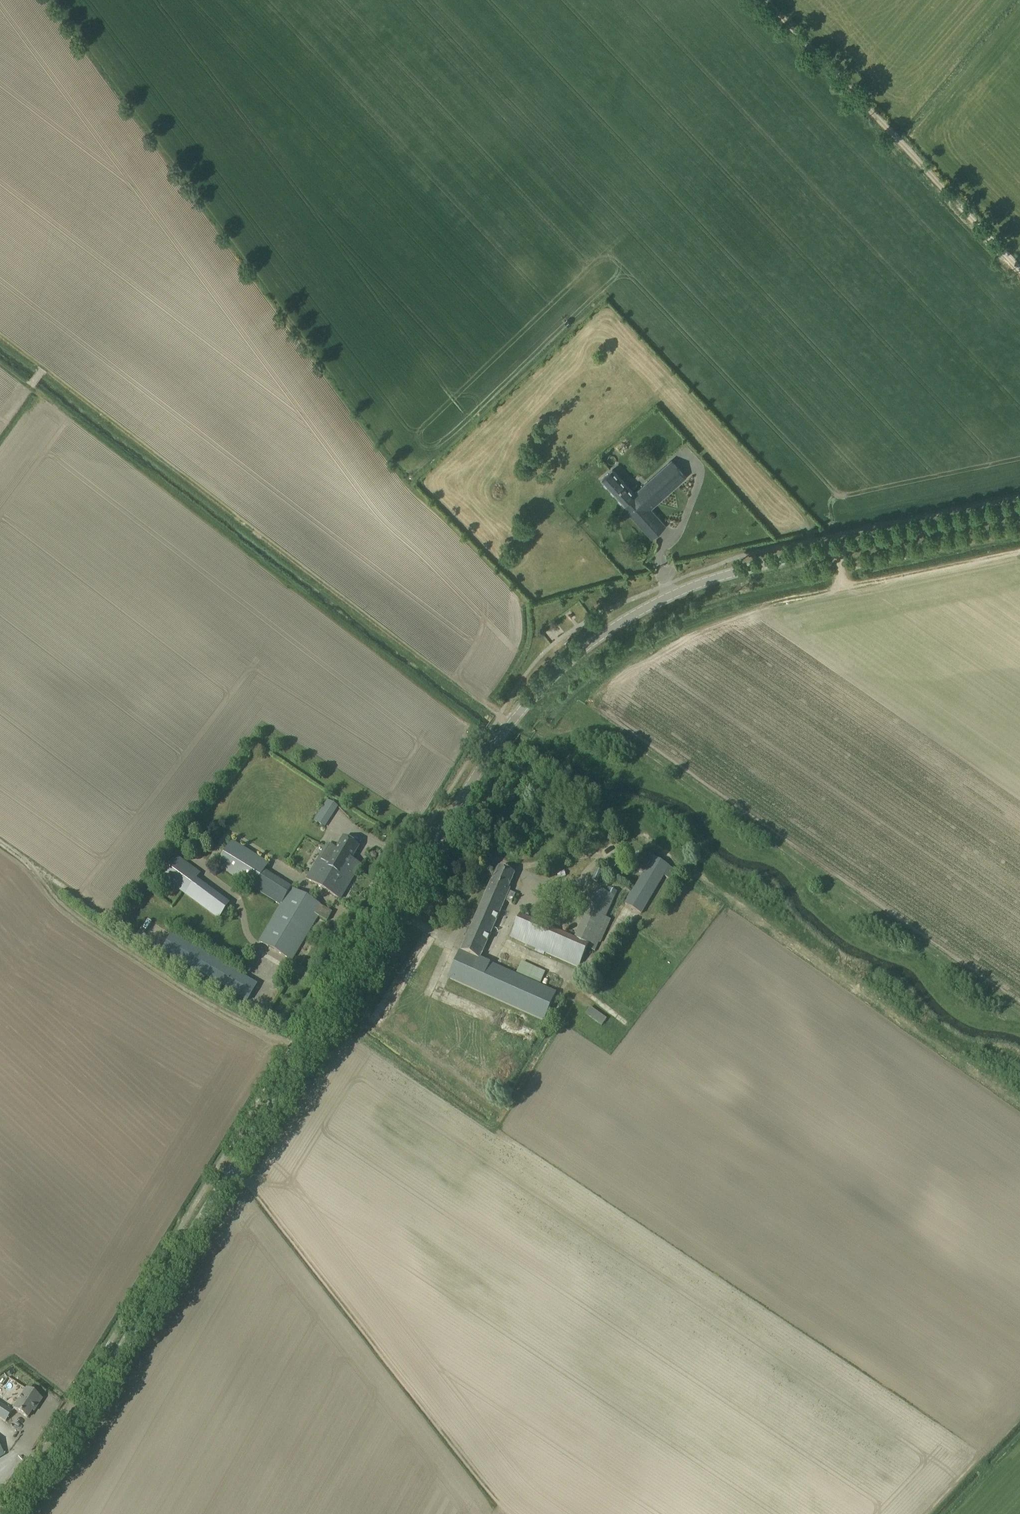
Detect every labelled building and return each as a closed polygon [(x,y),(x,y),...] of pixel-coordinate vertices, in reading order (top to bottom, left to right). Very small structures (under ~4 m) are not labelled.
[(624,503),(622,504),(652,537),(665,525),(651,508),(686,476),(671,460),(634,493),(612,469),(602,479),(624,503)] [(316,821),(327,826),(337,806),(327,800),(316,821)] [(352,860),(360,847),(344,838),(337,850),(328,844),(307,880),(340,899),(361,865),(352,860)] [(232,842),(217,866),(254,889),(264,872),(269,864),(232,842)] [(644,874),(645,872),(647,873),(655,858),(643,851),(634,867),(644,874)] [(162,877),(171,884),(219,919),(230,904),(181,869),(186,862),(177,856),(162,877)] [(655,858),(647,873),(645,872),(644,874),(625,904),(641,914),(669,867),(655,858)] [(556,993),(480,959),(505,900),(512,903),(516,894),(509,892),(510,889),(508,889),(515,874),(499,868),(493,882),(491,881),(449,978),(458,982),(543,1021),(556,993)] [(332,913),(284,884),(273,900),(281,905),(259,942),(292,961),(319,917),(327,922),(332,913)] [(555,886),(548,899),(565,908),(566,906),(574,910),(579,901),(579,899),(555,886)] [(606,893),(597,888),(574,939),(520,915),(510,937),(578,967),(587,947),(595,951),(599,943),(600,943),(611,920),(605,918),(617,892),(609,888),(606,893)] [(195,947),(173,934),(163,951),(185,965),(195,947)] [(591,1006),(584,1014),(599,1027),(606,1020),(591,1006)] [(6,1377),(2,1385),(11,1390),(15,1382),(6,1377)] [(41,1399),(26,1389),(13,1409),(27,1418),(35,1406),(36,1407),(41,1399)] [(0,1404),(0,1418),(6,1422),(12,1412),(0,1404)]
